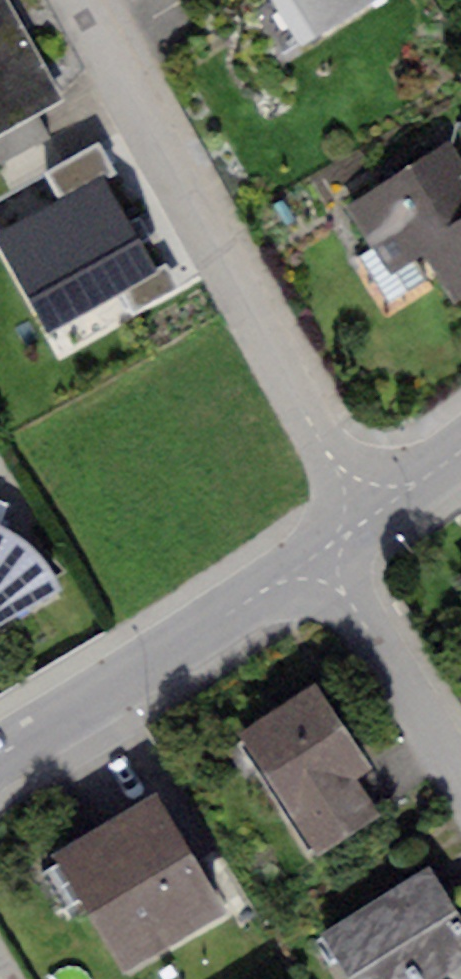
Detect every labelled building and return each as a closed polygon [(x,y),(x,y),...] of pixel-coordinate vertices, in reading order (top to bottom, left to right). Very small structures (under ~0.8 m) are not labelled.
[(37,111),(63,97),(9,0),(0,0),(0,131),(37,111)] [(306,42),(375,0),(280,0),(306,42)] [(0,131),(0,164),(51,137),(37,111),(0,131)] [(43,171),(60,201),(105,176),(116,171),(99,141),(43,171)] [(350,204),(390,270),(425,248),(457,299),(460,297),(460,163),(449,143),(350,204)] [(0,233),(0,236),(50,329),(120,291),(131,312),(178,287),(166,266),(156,271),(105,176),(60,201),(0,233)] [(63,589),(49,564),(40,553),(29,543),(16,533),(2,526),(9,504),(0,502),(0,622),(63,589)] [(319,685),(236,738),(312,857),(378,815),(354,778),(371,767),(319,685)] [(156,796),(56,857),(125,971),(226,909),(156,796)] [(323,934),(351,978),(446,978),(460,970),(460,918),(429,867),(323,934)]
